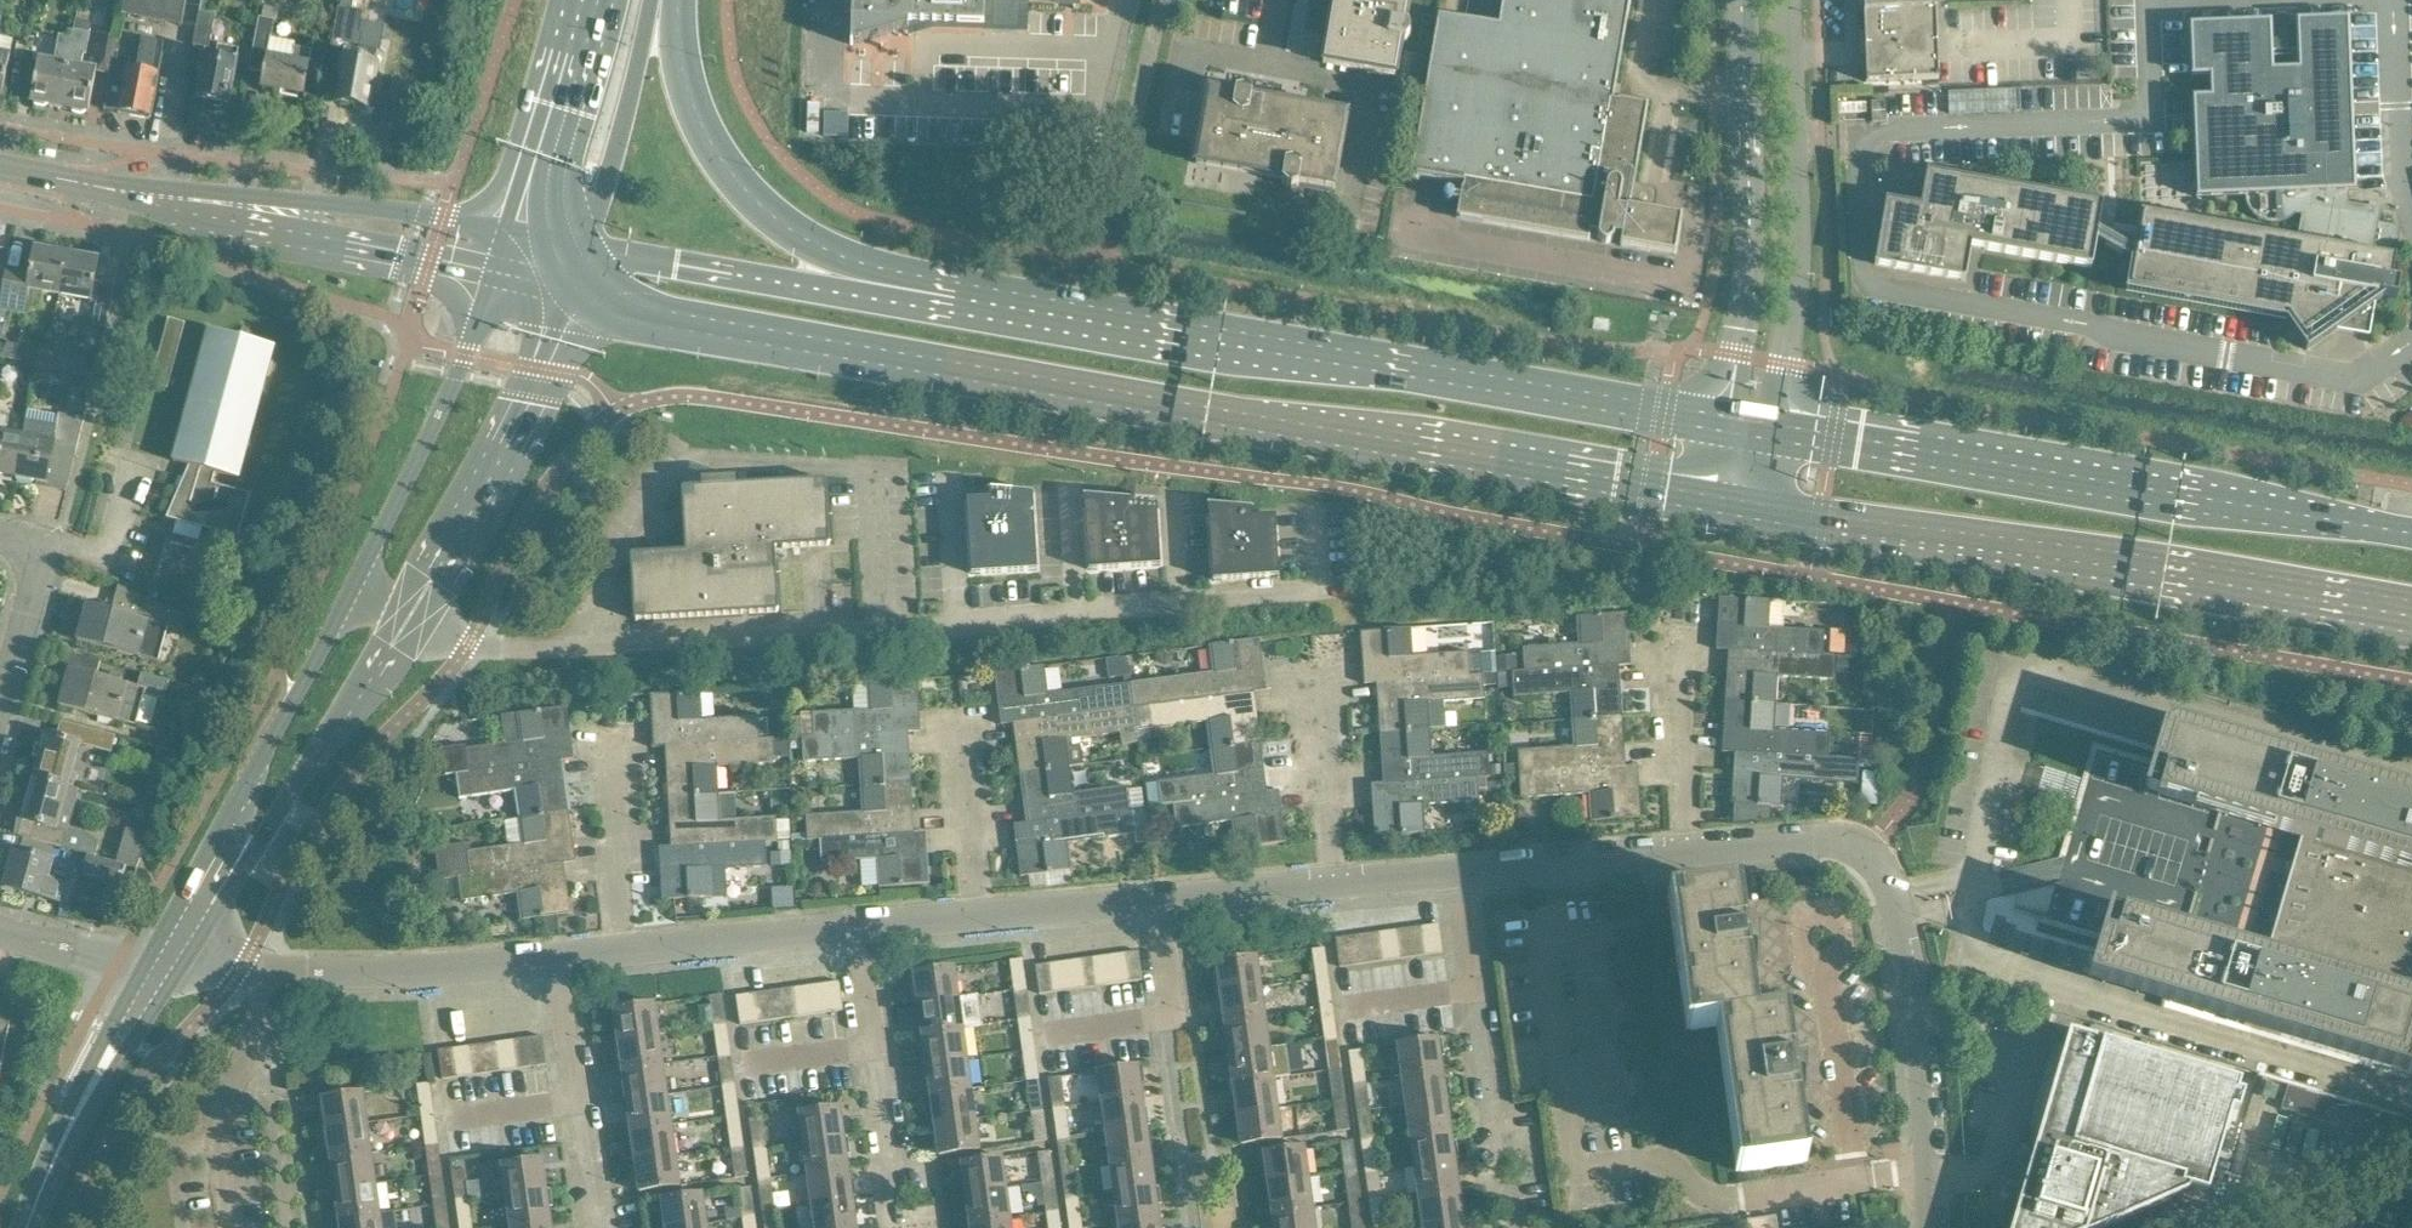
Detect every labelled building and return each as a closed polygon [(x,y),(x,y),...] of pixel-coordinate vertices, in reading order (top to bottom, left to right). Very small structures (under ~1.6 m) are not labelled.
[(122,14),(197,29),(200,11),(202,0),(124,0),(122,14)] [(850,46),(917,24),(984,26),(985,0),(851,0),(851,23),(850,46)] [(993,27),(1016,27),(1017,1),(1007,0),(994,0),(993,27)] [(1323,64),(1396,77),(1402,42),(1406,43),(1410,38),(1411,34),(1408,26),(1405,26),(1409,0),(1335,0),(1323,64)] [(1411,172),(1411,174),(1413,175),(1464,184),(1464,188),(1461,187),(1460,195),(1459,200),(1456,215),(1457,217),(1458,218),(1588,240),(1590,240),(1591,239),(1592,232),(1599,233),(1598,234),(1598,236),(1599,238),(1600,240),(1601,242),(1603,243),(1605,243),(1607,244),(1609,243),(1611,243),(1612,241),(1613,240),(1614,238),(1615,236),(1621,237),(1620,244),(1620,245),(1621,246),(1622,247),(1650,252),(1674,256),(1675,255),(1676,255),(1676,253),(1682,219),(1682,218),(1681,217),(1680,216),(1657,212),(1655,212),(1629,207),(1633,185),(1633,186),(1635,185),(1636,184),(1649,106),(1649,104),(1648,104),(1621,99),(1619,100),(1618,101),(1615,100),(1632,0),(1503,0),(1498,25),(1440,15),(1438,16),(1438,17),(1433,42),(1411,172)] [(1864,1),(1858,1),(1858,13),(1864,13),(1937,10),(1937,0),(1864,0),(1864,1)] [(330,46),(345,49),(340,74),(344,74),(339,102),(353,105),(355,109),(360,110),(364,107),(368,108),(379,53),(359,49),(362,33),(359,32),(362,11),(338,6),(330,46)] [(1938,43),(1937,10),(1864,13),(1865,34),(1859,34),(1859,46),(1865,46),(1938,43)] [(197,29),(194,47),(206,49),(208,50),(209,46),(215,14),(200,11),(197,29)] [(249,65),(252,65),(250,72),(264,75),(262,88),(283,92),(282,96),(298,99),(299,95),(304,96),(311,65),(309,65),(312,50),(293,46),(294,42),(271,38),(274,20),(259,17),(249,65)] [(2399,236),(2377,233),(2379,218),(2367,216),(2366,222),(2350,219),(2349,191),(2354,192),(2348,20),(2283,22),(2284,71),(2258,72),(2256,23),(2190,25),(2192,76),(2210,76),(2211,97),(2193,98),(2196,198),(2242,197),(2243,199),(2243,201),(2244,203),(2245,206),(2246,207),(2248,210),(2249,212),(2251,214),(2254,217),(2256,219),(2258,220),(2262,221),(2265,222),(2267,223),(2272,223),(2275,223),(2279,222),(2283,221),(2285,220),(2287,219),(2291,216),(2294,214),(2300,215),(2295,240),(2140,213),(2133,250),(2110,238),(2108,249),(2131,261),(2126,289),(2283,317),(2307,351),(2351,322),(2367,325),(2370,307),(2384,298),(2396,300),(2397,293),(2390,291),(2394,269),(2371,265),(2372,261),(2394,265),(2399,236)] [(73,37),(60,108),(72,110),(75,114),(83,115),(86,113),(89,113),(97,71),(96,71),(97,67),(84,65),(90,32),(91,30),(88,23),(75,21),(73,30),(72,37),(73,37)] [(40,57),(32,103),(35,103),(37,107),(44,108),(48,106),(60,108),(73,37),(72,37),(59,34),(54,60),(40,57)] [(103,35),(97,67),(111,70),(112,65),(117,39),(103,35)] [(3,97),(14,40),(0,37),(0,97),(3,97)] [(125,68),(112,65),(111,70),(110,74),(111,74),(104,111),(120,114),(119,115),(150,121),(165,44),(141,40),(135,68),(125,67),(125,68)] [(1939,79),(1938,43),(1865,46),(1859,46),(1860,57),(1866,57),(1867,82),(1939,79)] [(205,74),(200,101),(213,103),(216,107),(221,108),(225,105),(229,106),(239,51),(217,47),(215,58),(205,57),(202,73),(205,74)] [(823,114),(825,80),(814,79),(812,113),(823,114)] [(1334,189),(1347,116),(1252,99),(1252,95),(1247,91),(1243,90),(1236,92),(1235,96),(1210,92),(1197,164),(1283,180),(1283,183),(1289,188),(1292,188),(1299,186),(1300,182),(1334,189)] [(2096,243),(2108,249),(2110,238),(2098,232),(2103,205),(1926,173),(1920,208),(1886,202),(1875,266),(1965,282),(1971,247),(2092,269),(2096,243)] [(68,253),(37,247),(32,273),(8,268),(6,268),(4,281),(3,281),(0,299),(0,310),(25,314),(27,306),(39,308),(41,293),(60,296),(68,253)] [(11,251),(0,249),(0,280),(3,281),(4,281),(6,268),(8,268),(11,251)] [(99,259),(68,253),(60,296),(91,302),(92,300),(95,300),(91,325),(92,325),(107,328),(113,294),(93,291),(99,259)] [(1607,315),(1592,315),(1592,327),(1606,327),(1607,315)] [(169,318),(151,384),(168,389),(186,323),(169,318)] [(190,466),(167,518),(219,532),(219,530),(225,531),(224,534),(239,538),(250,494),(212,484),(215,473),(239,479),(275,347),(247,340),(245,344),(240,343),(241,338),(209,329),(173,461),(190,466)] [(59,414),(59,415),(28,409),(26,420),(23,437),(16,477),(37,481),(47,483),(53,447),(68,450),(77,452),(86,419),(74,417),(59,414)] [(23,437),(7,434),(10,416),(0,414),(0,474),(16,477),(23,437)] [(779,610),(775,549),(827,546),(829,543),(829,540),(826,481),(824,479),(737,484),(737,477),(702,479),(702,486),(685,487),(681,491),(685,551),(634,554),(630,557),(634,618),(637,621),(776,613),(779,610)] [(1034,495),(1034,493),(988,489),(988,491),(989,491),(990,498),(967,500),(972,575),(1038,570),(1033,495),(1034,495)] [(1125,568),(1119,498),(1084,496),(1083,498),(1084,498),(1089,571),(1125,568)] [(1161,566),(1157,509),(1157,504),(1158,504),(1158,502),(1119,498),(1125,568),(1161,566)] [(1254,510),(1254,508),(1230,506),(1208,504),(1208,506),(1209,507),(1209,515),(1213,581),(1279,577),(1276,516),(1253,518),(1252,510),(1254,510)] [(575,556),(567,568),(575,573),(583,561),(575,556)] [(183,632),(188,616),(146,597),(140,618),(88,604),(78,640),(160,663),(161,662),(156,660),(165,627),(183,632)] [(1718,633),(1717,649),(1729,650),(1824,655),(1825,632),(1769,628),(1771,601),(1719,597),(1719,598),(1720,599),(1719,612),(1718,633)] [(1623,648),(1623,643),(1622,627),(1627,627),(1627,614),(1627,613),(1576,617),(1578,645),(1522,649),(1522,652),(1514,652),(1515,673),(1515,674),(1619,667),(1630,666),(1629,648),(1623,648)] [(1414,656),(1412,628),(1361,632),(1361,633),(1362,645),(1368,645),(1369,661),(1370,666),(1364,666),(1365,684),(1377,683),(1481,676),(1481,675),(1479,655),(1470,655),(1470,652),(1414,656)] [(1844,655),(1845,632),(1831,631),(1830,654),(1844,655)] [(1258,674),(1257,668),(1255,653),(1261,652),(1260,640),(1260,639),(1209,645),(1213,674),(1132,684),(1135,707),(1148,705),(1254,692),(1266,691),(1264,673),(1258,674)] [(1836,656),(1824,655),(1729,650),(1728,665),(1734,666),(1734,672),(1733,687),(1727,687),(1726,701),(1777,704),(1778,677),(1834,681),(1836,656)] [(66,684),(60,706),(136,727),(145,695),(165,701),(171,681),(143,673),(138,688),(97,676),(101,662),(69,653),(61,682),(66,684)] [(1135,707),(1132,684),(1104,687),(1049,694),(1045,666),(994,673),(995,674),(996,674),(997,686),(1003,686),(1005,702),(1005,707),(1000,707),(1002,725),(1015,723),(1132,708),(1135,707)] [(1616,704),(1615,689),(1614,683),(1620,682),(1619,667),(1515,674),(1515,673),(1511,673),(1511,675),(1513,698),(1568,694),(1570,720),(1622,717),(1621,704),(1616,704)] [(1486,699),(1484,676),(1484,675),(1481,675),(1481,676),(1377,683),(1378,700),(1384,700),(1386,721),(1380,721),(1381,734),(1432,730),(1432,728),(1444,727),(1443,702),(1486,699)] [(914,714),(914,710),(913,693),(918,693),(918,680),(918,679),(867,682),(869,709),(813,713),(813,718),(799,719),(800,737),(802,737),(802,739),(909,733),(921,732),(920,714),(914,714)] [(703,718),(702,691),(651,694),(651,695),(652,695),(653,708),(658,707),(659,724),(659,728),(654,729),(654,746),(666,746),(768,740),(768,738),(767,718),(759,719),(759,715),(703,718)] [(1253,730),(1252,716),(1251,708),(1256,708),(1254,692),(1148,705),(1151,730),(1206,723),(1210,749),(1261,742),(1259,729),(1253,730)] [(1775,731),(1777,705),(1777,704),(1726,701),(1725,714),(1731,714),(1730,735),(1724,735),(1723,752),(1735,753),(1830,758),(1831,734),(1775,731)] [(520,740),(441,751),(445,777),(456,775),(561,761),(573,759),(571,741),(565,742),(565,737),(562,721),(569,721),(567,709),(568,708),(568,706),(517,713),(520,740)] [(1136,741),(1132,708),(1015,723),(1017,739),(1023,738),(1026,760),(1020,761),(1021,774),(1071,767),(1084,766),(1082,745),(1068,746),(1067,741),(1119,734),(1120,744),(1136,741)] [(1623,730),(1622,717),(1570,720),(1570,721),(1572,747),(1517,751),(1518,764),(1501,765),(1502,775),(1518,775),(1518,774),(1626,766),(1625,751),(1619,751),(1618,730),(1623,730)] [(48,734),(36,776),(69,786),(76,757),(79,758),(88,751),(109,757),(111,753),(116,754),(120,739),(115,738),(115,736),(62,721),(58,737),(48,734)] [(2411,1057),(2411,794),(2165,721),(2143,793),(2147,794),(2147,792),(2157,795),(2157,796),(2299,839),(2292,863),(2291,863),(2290,863),(2289,863),(2288,864),(2287,864),(2286,865),(2286,866),(2285,867),(2285,868),(2285,869),(2285,870),(2286,871),(2286,872),(2287,873),(2289,874),(2265,954),(2123,912),(2123,913),(2112,910),(2113,909),(2109,907),(2088,979),(2407,1074),(2411,1057)] [(1434,757),(1432,730),(1381,734),(1382,747),(1387,746),(1389,767),(1383,768),(1384,785),(1479,778),(1491,777),(1490,753),(1434,757)] [(905,771),(905,756),(904,749),(910,749),(909,733),(802,739),(803,761),(859,758),(861,786),(912,783),(912,770),(905,771)] [(787,749),(787,738),(768,738),(768,740),(666,746),(667,762),(673,762),(673,768),(674,783),(668,783),(669,796),(719,793),(717,766),(774,763),(773,751),(787,749)] [(1213,776),(1148,784),(1151,807),(1161,806),(1267,792),(1265,777),(1259,777),(1258,770),(1257,756),(1262,756),(1261,742),(1210,749),(1213,776)] [(2095,746),(2045,921),(2274,989),(2323,814),(2095,746)] [(1859,784),(1860,760),(1830,758),(1735,753),(1734,769),(1740,769),(1738,791),(1733,790),(1732,804),(1783,807),(1784,780),(1859,784)] [(561,799),(560,789),(558,777),(563,777),(561,761),(456,775),(460,797),(515,790),(519,817),(568,811),(566,798),(561,799)] [(1638,766),(1626,766),(1518,774),(1518,775),(1518,776),(1512,777),(1514,795),(1520,795),(1520,798),(1532,797),(1532,798),(1589,794),(1591,821),(1642,818),(1642,816),(1640,804),(1638,766)] [(1074,794),(1071,768),(1071,767),(1021,774),(1023,786),(1029,786),(1032,807),(1026,808),(1028,823),(1133,809),(1130,787),(1074,794)] [(68,786),(69,786),(36,776),(24,821),(20,836),(89,855),(95,856),(98,845),(94,838),(87,836),(84,830),(69,826),(79,789),(68,786)] [(1481,802),(1479,778),(1384,785),(1372,785),(1373,803),(1379,802),(1381,823),(1375,824),(1376,836),(1375,836),(1375,837),(1426,833),(1424,806),(1481,802)] [(908,818),(908,811),(907,796),(913,796),(912,783),(861,786),(862,812),(806,815),(808,840),(820,839),(915,834),(914,817),(908,818)] [(1279,791),(1267,792),(1161,806),(1161,808),(1157,809),(1158,820),(1174,818),(1176,829),(1232,822),(1235,849),(1286,843),(1286,842),(1285,842),(1284,830),(1278,830),(1276,815),(1275,809),(1281,808),(1279,791)] [(720,819),(719,793),(669,796),(670,808),(675,808),(676,830),(671,830),(672,846),(766,841),(766,842),(778,841),(778,833),(788,832),(788,820),(777,820),(777,816),(720,819)] [(1133,810),(1133,809),(1028,823),(1016,825),(1018,842),(1024,842),(1025,847),(1027,863),(1021,864),(1022,875),(1021,875),(1021,876),(1072,870),(1069,843),(1146,833),(1143,808),(1133,810)] [(570,823),(568,811),(519,817),(522,843),(470,850),(469,843),(434,848),(439,880),(459,877),(563,863),(575,861),(572,844),(567,845),(564,824),(570,823)] [(915,834),(820,839),(821,862),(861,860),(863,884),(879,883),(879,887),(930,884),(930,883),(929,883),(929,872),(923,873),(922,856),(922,851),(928,851),(927,833),(915,834)] [(768,865),(766,842),(766,841),(672,846),(660,847),(661,864),(667,864),(668,885),(662,886),(663,898),(661,898),(661,899),(726,896),(724,868),(768,865)] [(16,850),(6,887),(65,903),(70,885),(48,879),(53,860),(16,850)] [(120,863),(95,856),(89,855),(83,875),(115,883),(120,863)] [(566,879),(563,863),(459,877),(462,900),(517,892),(521,920),(572,914),(571,912),(570,912),(569,900),(563,901),(562,892),(560,880),(566,879)] [(1691,1031),(1722,1027),(1752,1022),(1744,963),(1758,961),(1759,961),(1759,941),(1759,938),(1756,935),(1753,932),(1751,927),(1750,923),(1749,923),(1739,926),(1734,890),(1673,898),(1691,1031)] [(1444,953),(1440,924),(1424,926),(1428,955),(1444,953)] [(1428,955),(1424,926),(1410,928),(1414,957),(1428,955)] [(1414,957),(1410,928),(1395,930),(1399,959),(1414,957)] [(1399,959),(1395,930),(1381,932),(1385,961),(1399,959)] [(1385,961),(1381,932),(1366,934),(1370,963),(1385,961)] [(1370,963),(1366,934),(1352,936),(1356,965),(1370,963)] [(1356,965),(1352,936),(1336,938),(1340,967),(1356,965)] [(1329,979),(1325,948),(1312,949),(1316,980),(1329,979)] [(1143,980),(1140,951),(1124,953),(1128,982),(1143,980)] [(1128,982),(1124,953),(1109,955),(1113,984),(1128,982)] [(1113,984),(1109,955),(1095,957),(1099,986),(1113,984)] [(1261,987),(1256,957),(1256,956),(1216,962),(1220,993),(1261,987)] [(1099,986),(1095,957),(1080,959),(1084,988),(1099,986)] [(1027,989),(1023,958),(1010,960),(1014,991),(1027,989)] [(1084,988),(1080,959),(1066,961),(1070,990),(1084,988)] [(1070,990),(1066,961),(1051,963),(1055,992),(1070,990)] [(1055,992),(1051,963),(1036,965),(1039,994),(1055,992)] [(959,998),(955,968),(954,967),(914,973),(919,1004),(959,998)] [(1333,1009),(1329,979),(1316,980),(1320,1011),(1333,1009)] [(844,1010),(840,981),(824,983),(828,1012),(844,1010)] [(828,1012),(824,983),(810,985),(814,1014),(828,1012)] [(814,1014),(810,985),(795,987),(799,1016),(814,1014)] [(799,1016),(795,987),(781,990),(785,1018),(799,1016)] [(1265,1018),(1261,987),(1220,993),(1225,1023),(1265,1018)] [(1031,1019),(1027,989),(1014,991),(1018,1021),(1031,1019)] [(785,1018),(781,990),(766,992),(770,1020),(785,1018)] [(770,1020),(766,992),(752,994),(756,1022),(770,1020)] [(727,1025),(722,993),(709,995),(714,1027),(727,1025)] [(756,1022),(752,994),(735,996),(739,1024),(756,1022)] [(977,996),(959,998),(919,1004),(923,1034),(963,1028),(982,1027),(977,996)] [(659,1034),(654,1004),(654,1003),(614,1009),(618,1040),(659,1034)] [(1337,1039),(1333,1009),(1320,1011),(1324,1041),(1337,1039)] [(1269,1048),(1265,1018),(1225,1023),(1229,1054),(1269,1048)] [(1782,1018),(1752,1022),(1722,1027),(1742,1173),(1802,1164),(1792,1090),(1806,1088),(1806,1089),(1807,1089),(1807,1069),(1807,1066),(1807,1065),(1804,1062),(1801,1059),(1799,1055),(1798,1051),(1797,1050),(1787,1053),(1782,1018)] [(10,1021),(0,1019),(0,1075),(10,1021)] [(1035,1049),(1031,1019),(1018,1021),(1023,1051),(1035,1049)] [(731,1055),(727,1025),(714,1027),(718,1056),(731,1055)] [(967,1059),(963,1028),(923,1034),(927,1064),(967,1059)] [(2241,1083),(2070,1032),(2012,1227),(2105,1227),(2170,1200),(2189,1191),(2188,1187),(2208,1193),(2241,1083)] [(663,1064),(659,1034),(618,1040),(623,1070),(663,1064)] [(546,1065),(542,1036),(527,1038),(531,1067),(546,1065)] [(531,1067),(527,1038),(512,1040),(516,1069),(531,1067)] [(1341,1069),(1339,1053),(1337,1039),(1324,1041),(1329,1071),(1341,1069)] [(1442,1070),(1438,1039),(1398,1045),(1402,1076),(1442,1070)] [(516,1069),(512,1040),(498,1042),(502,1071),(516,1069)] [(502,1071),(498,1042),(483,1044),(487,1073),(502,1071)] [(487,1073),(483,1044),(469,1046),(473,1075),(487,1073)] [(473,1075),(469,1046),(454,1048),(458,1077),(473,1075)] [(1269,1048),(1229,1054),(1233,1084),(1273,1078),(1290,1076),(1286,1046),(1269,1048)] [(458,1077),(454,1048),(439,1050),(443,1079),(458,1077)] [(1040,1080),(1035,1049),(1023,1051),(1027,1081),(1040,1080)] [(1365,1080),(1361,1050),(1360,1049),(1348,1051),(1352,1082),(1365,1080)] [(735,1085),(731,1055),(718,1056),(723,1087),(735,1085)] [(971,1089),(967,1059),(927,1064),(931,1094),(971,1089)] [(667,1095),(663,1064),(623,1070),(627,1100),(667,1095)] [(1143,1096),(1138,1065),(1098,1071),(1102,1102),(1143,1096)] [(1346,1100),(1341,1069),(1329,1071),(1333,1101),(1346,1100)] [(1447,1101),(1442,1070),(1402,1076),(1406,1106),(1447,1101)] [(1066,1107),(1062,1077),(1049,1078),(1053,1109),(1066,1107)] [(1233,1084),(1228,1085),(1229,1091),(1230,1091),(1230,1096),(1235,1096),(1237,1114),(1278,1109),(1273,1078),(1233,1084)] [(1044,1110),(1040,1080),(1027,1081),(1031,1112),(1044,1110)] [(1369,1110),(1365,1080),(1352,1082),(1356,1112),(1369,1110)] [(434,1114),(430,1083),(417,1085),(421,1116),(434,1114)] [(2359,1117),(2362,1106),(2289,1084),(2281,1109),(2324,1122),(2328,1108),(2359,1117)] [(740,1116),(735,1085),(723,1087),(727,1118),(740,1116)] [(975,1119),(971,1089),(931,1094),(935,1125),(975,1119)] [(367,1124),(363,1093),(323,1098),(327,1129),(367,1124)] [(671,1125),(667,1095),(627,1100),(631,1131),(671,1125)] [(1147,1127),(1143,1096),(1102,1102),(1106,1132),(1147,1127)] [(1350,1130),(1346,1100),(1333,1101),(1337,1132),(1350,1130)] [(1451,1131),(1447,1101),(1406,1106),(1410,1137),(1451,1131)] [(844,1137),(840,1106),(800,1111),(805,1143),(844,1137)] [(1278,1109),(1237,1114),(1241,1145),(1282,1140),(1299,1137),(1294,1106),(1278,1109)] [(1070,1137),(1066,1107),(1053,1109),(1057,1139),(1070,1137)] [(1048,1140),(1044,1110),(1031,1112),(1035,1142),(1048,1140)] [(1374,1140),(1369,1110),(1356,1112),(1361,1142),(1374,1140)] [(438,1144),(434,1114),(421,1116),(425,1146),(438,1144)] [(744,1146),(741,1121),(740,1116),(727,1118),(731,1147),(744,1146)] [(767,1148),(763,1118),(750,1120),(754,1150),(767,1148)] [(980,1150),(975,1119),(935,1125),(940,1155),(980,1150)] [(371,1154),(367,1124),(327,1129),(331,1160),(371,1154)] [(676,1155),(671,1125),(631,1131),(635,1161),(676,1155)] [(1151,1157),(1147,1127),(1106,1132),(1111,1163),(1151,1157)] [(1455,1161),(1451,1131),(1410,1137),(1415,1167),(1455,1161)] [(849,1168),(844,1137),(805,1143),(809,1173),(849,1168)] [(1074,1168),(1070,1137),(1057,1139),(1061,1169),(1074,1168)] [(1341,1142),(1345,1173),(1358,1172),(1354,1140),(1341,1142)] [(1378,1171),(1374,1140),(1361,1142),(1365,1173),(1378,1171)] [(442,1175),(438,1144),(425,1146),(430,1177),(442,1175)] [(749,1176),(744,1146),(731,1147),(736,1178),(749,1176)] [(1264,1152),(1269,1184),(1309,1178),(1304,1147),(1264,1152)] [(771,1178),(767,1148),(754,1150),(758,1180),(771,1178)] [(1038,1152),(1043,1183),(1056,1181),(1052,1150),(1038,1152)] [(375,1185),(371,1154),(331,1160),(335,1190),(375,1185)] [(680,1187),(676,1155),(635,1161),(640,1192),(680,1187)] [(962,1162),(966,1194),(1007,1188),(1002,1157),(962,1162)] [(1155,1187),(1151,1157),(1111,1163),(1115,1193),(1155,1187)] [(546,1190),(542,1159),(502,1165),(506,1196),(546,1190)] [(1459,1192),(1455,1161),(1415,1167),(1419,1197),(1459,1192)] [(853,1198),(849,1168),(809,1173),(813,1204),(853,1198)] [(1079,1198),(1074,1168),(1061,1169),(1066,1200),(1079,1198)] [(469,1201),(464,1170),(451,1172),(456,1203),(469,1201)] [(1382,1200),(1378,1171),(1365,1173),(1369,1202),(1382,1200)] [(1362,1202),(1358,1172),(1345,1173),(1349,1204),(1362,1202)] [(447,1205),(442,1175),(430,1177),(434,1207),(447,1205)] [(775,1209),(771,1178),(758,1180),(763,1211),(775,1209)] [(1313,1208),(1309,1178),(1269,1184),(1273,1214),(1313,1208)] [(1060,1211),(1056,1181),(1043,1183),(1047,1213),(1060,1211)] [(380,1215),(375,1185),(335,1190),(339,1220),(380,1215)] [(738,1188),(743,1219),(756,1218),(751,1186),(738,1188)] [(1160,1218),(1155,1187),(1115,1193),(1119,1223),(1160,1218)] [(1011,1218),(1007,1188),(966,1194),(971,1224),(1011,1218)] [(551,1220),(546,1190),(506,1196),(510,1226),(551,1220)] [(1463,1222),(1459,1192),(1419,1197),(1423,1227),(1463,1222)] [(666,1227),(683,1227),(707,1225),(702,1193),(662,1199),(666,1227)] [(853,1198),(813,1204),(816,1227),(857,1227),(853,1198)] [(1079,1198),(1066,1200),(1070,1227),(1083,1227),(1079,1198)] [(1382,1200),(1369,1202),(1373,1227),(1386,1227),(1382,1200)] [(469,1201),(456,1203),(459,1227),(473,1227),(469,1201)] [(1362,1202),(1349,1204),(1353,1227),(1366,1227),(1362,1202)] [(447,1205),(434,1207),(437,1227),(450,1227),(447,1205)] [(1313,1208),(1273,1214),(1275,1227),(1315,1227),(1313,1208)] [(775,1209),(763,1211),(765,1227),(778,1227),(775,1209)] [(1060,1211),(1047,1213),(1049,1227),(1062,1227),(1060,1211)] [(380,1215),(339,1220),(341,1227),(381,1227),(380,1215)] [(1776,1217),(1747,1221),(1748,1227),(1778,1227),(1776,1217)] [(756,1218),(743,1219),(744,1227),(757,1227),(756,1218)] [(1011,1218),(971,1224),(971,1227),(1012,1227),(1011,1218)] [(1160,1218),(1119,1223),(1119,1227),(1161,1227),(1160,1218)]
